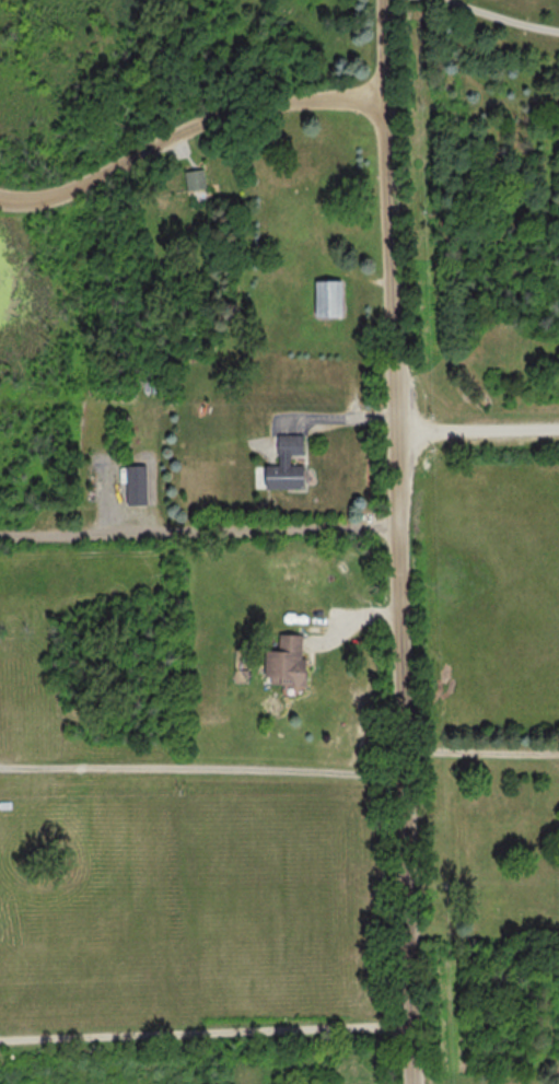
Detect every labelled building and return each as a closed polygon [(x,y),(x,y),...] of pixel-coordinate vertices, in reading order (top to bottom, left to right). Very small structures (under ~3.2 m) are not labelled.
[(188,190),(207,189),(206,169),(187,171),(188,190)] [(347,280),(321,280),(321,317),(347,317),(347,280)] [(283,435),(283,466),(270,466),(270,489),(309,489),(309,464),(296,464),(296,456),(308,455),(308,435),(283,435)] [(150,466),(130,466),(130,505),(150,505),(150,466)] [(264,649),(264,684),(302,685),(303,634),(278,633),(278,650),(264,649)]
